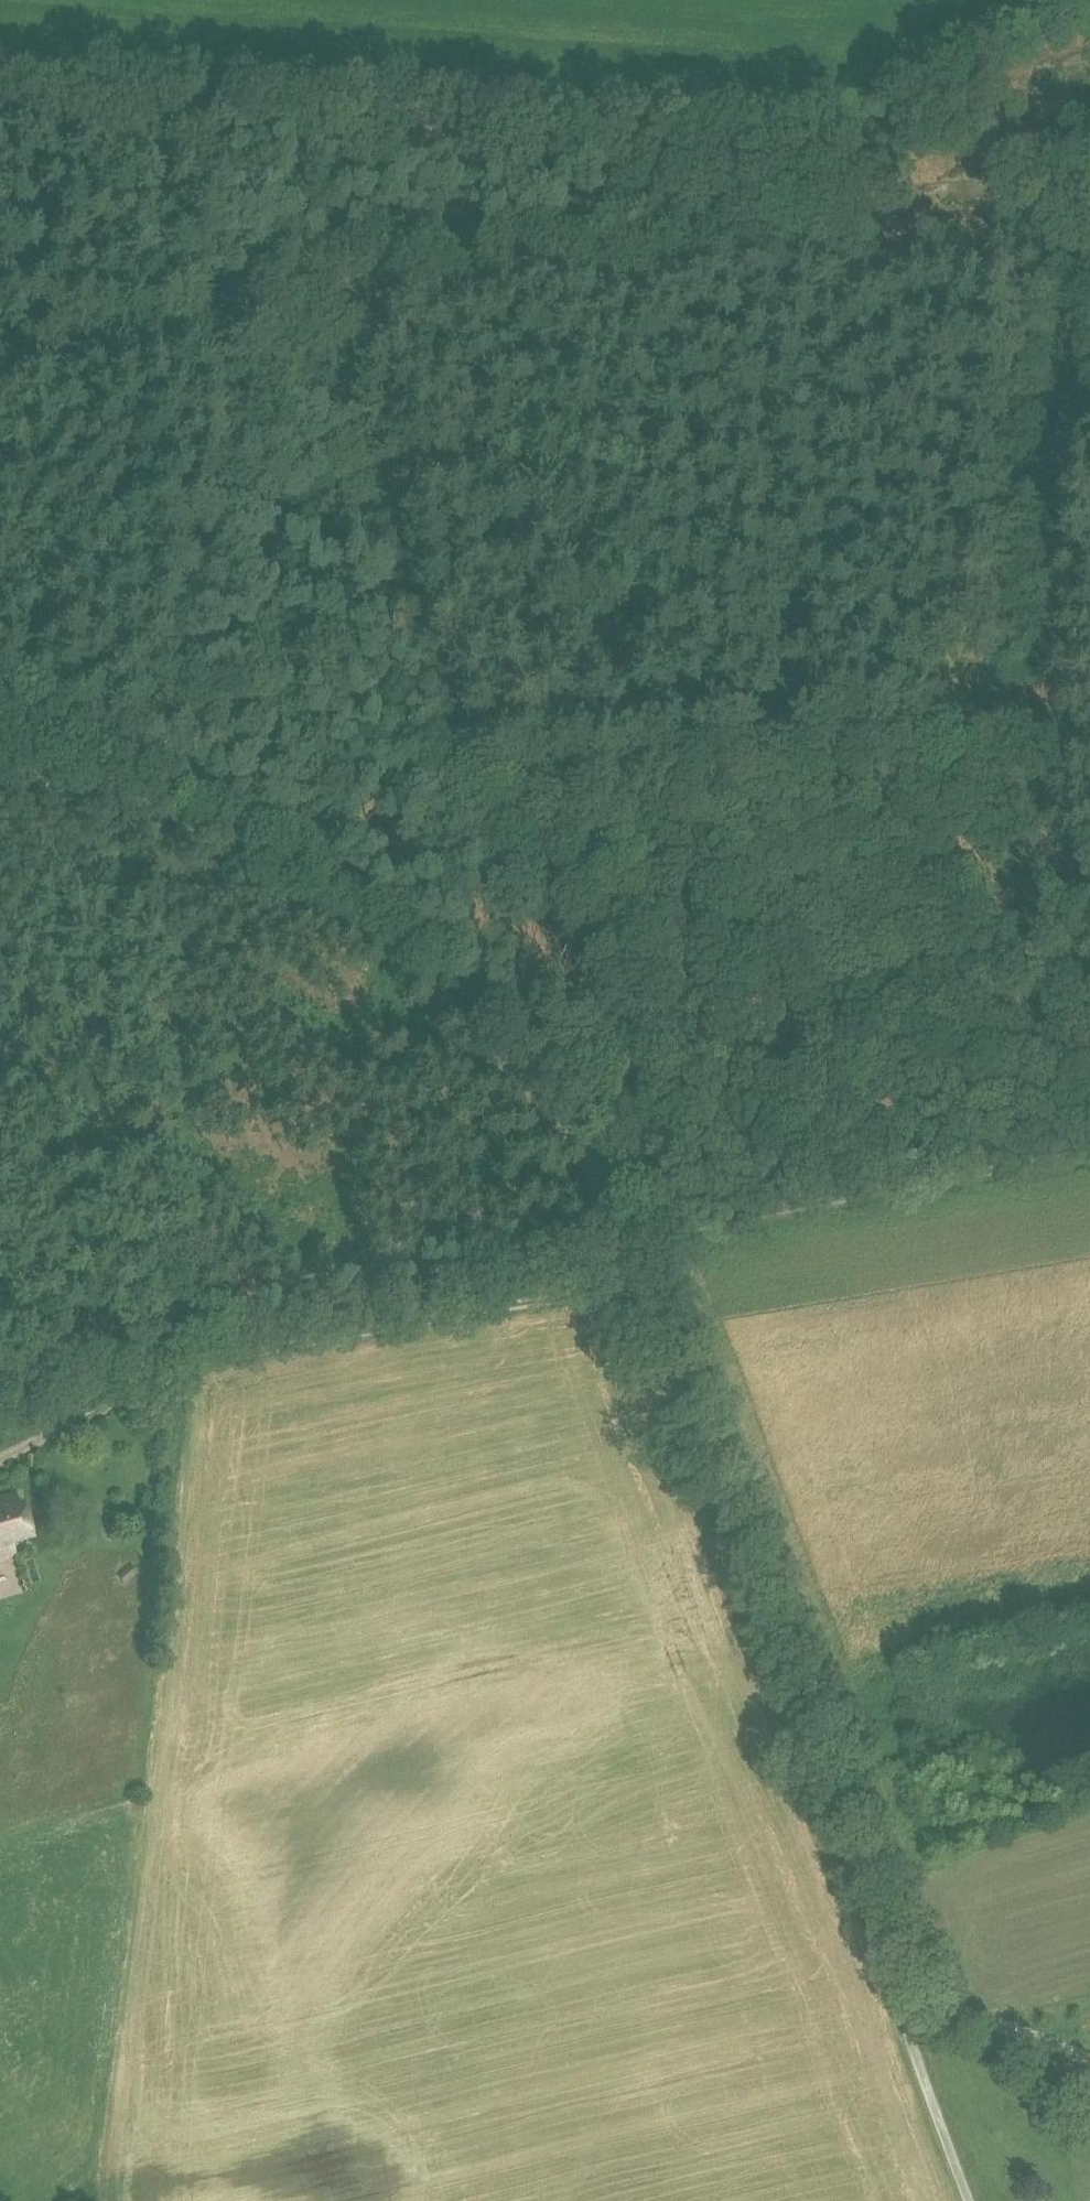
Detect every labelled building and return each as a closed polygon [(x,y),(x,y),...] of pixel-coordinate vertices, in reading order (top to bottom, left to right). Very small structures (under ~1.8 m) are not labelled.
[(14,1556),(11,1543),(33,1537),(23,1503),(2,1508),(0,1503),(0,1561),(14,1556)] [(117,1575),(125,1583),(138,1572),(131,1564),(117,1575)]
